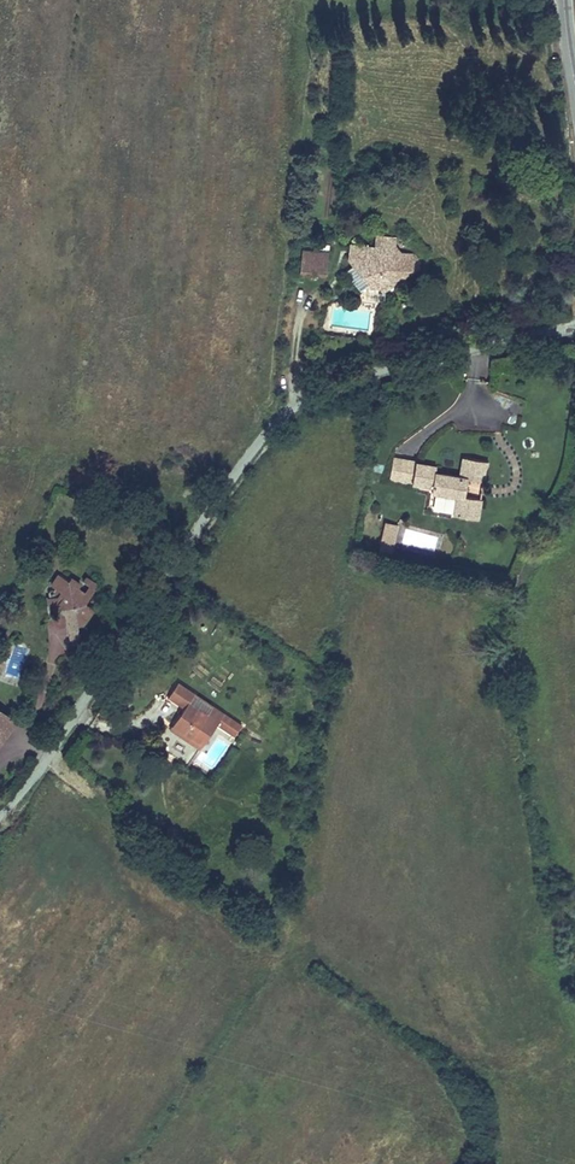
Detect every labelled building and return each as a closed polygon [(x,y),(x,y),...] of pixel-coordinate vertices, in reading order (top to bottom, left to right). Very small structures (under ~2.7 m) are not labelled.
[(400,253),(395,245),(395,238),(375,236),(374,247),(349,243),(347,259),(353,266),(369,285),(371,288),(385,288),(387,291),(398,282),(418,267),(419,260),(414,254),(400,253)] [(300,273),(325,276),(328,253),(302,250),(300,273)] [(369,285),(353,266),(345,272),(361,292),(369,285)] [(366,301),(384,302),(384,292),(366,291),(366,301)] [(371,307),(332,307),(332,332),(371,332),(371,307)] [(419,449),(400,447),(398,467),(416,469),(416,474),(441,477),(439,500),(463,502),(466,482),(451,480),(453,462),(469,464),(472,442),(448,439),(446,458),(419,455),(419,449)] [(394,552),(397,525),(384,523),(380,550),(394,552)] [(88,597),(77,589),(81,583),(72,577),(69,580),(58,573),(51,583),(55,587),(53,589),(52,589),(51,589),(50,589),(49,591),(48,592),(48,594),(49,595),(50,596),(46,596),(50,611),(64,608),(68,611),(68,614),(66,614),(68,627),(77,625),(82,624),(92,609),(83,604),(88,597)] [(97,583),(86,576),(81,583),(77,589),(88,597),(97,583)] [(80,639),(77,625),(68,627),(71,640),(80,639)] [(175,685),(166,699),(182,710),(167,731),(199,752),(215,727),(233,739),(240,727),(175,685)] [(0,711),(0,737),(2,738),(14,720),(0,711)]
